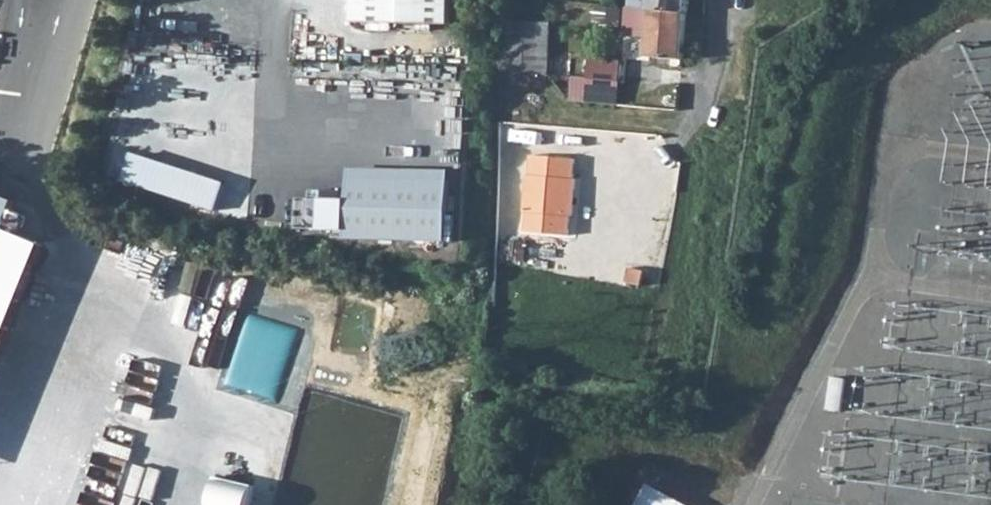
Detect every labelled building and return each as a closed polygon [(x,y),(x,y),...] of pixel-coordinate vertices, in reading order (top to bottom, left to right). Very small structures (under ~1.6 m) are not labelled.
[(354,20),(452,24),(453,0),(354,0),(354,20)] [(687,13),(689,14),(690,0),(652,0),(651,10),(652,10),(647,58),(663,59),(682,62),(687,13)] [(500,70),(549,75),(550,62),(554,26),(502,20),(500,70)] [(587,78),(619,82),(621,62),(589,59),(587,78)] [(577,157),(532,155),(531,175),(529,175),(528,212),(530,212),(529,232),(574,234),(575,214),(577,214),(579,177),(576,177),(577,157)] [(452,241),(454,168),(352,166),(350,238),(452,241)] [(349,225),(350,198),(302,197),(302,224),(349,225)] [(17,205),(0,198),(0,247),(17,205)] [(846,378),(828,376),(824,412),(841,414),(846,378)] [(225,447),(128,423),(108,504),(211,504),(225,447)] [(645,482),(633,504),(688,504),(645,482)]
